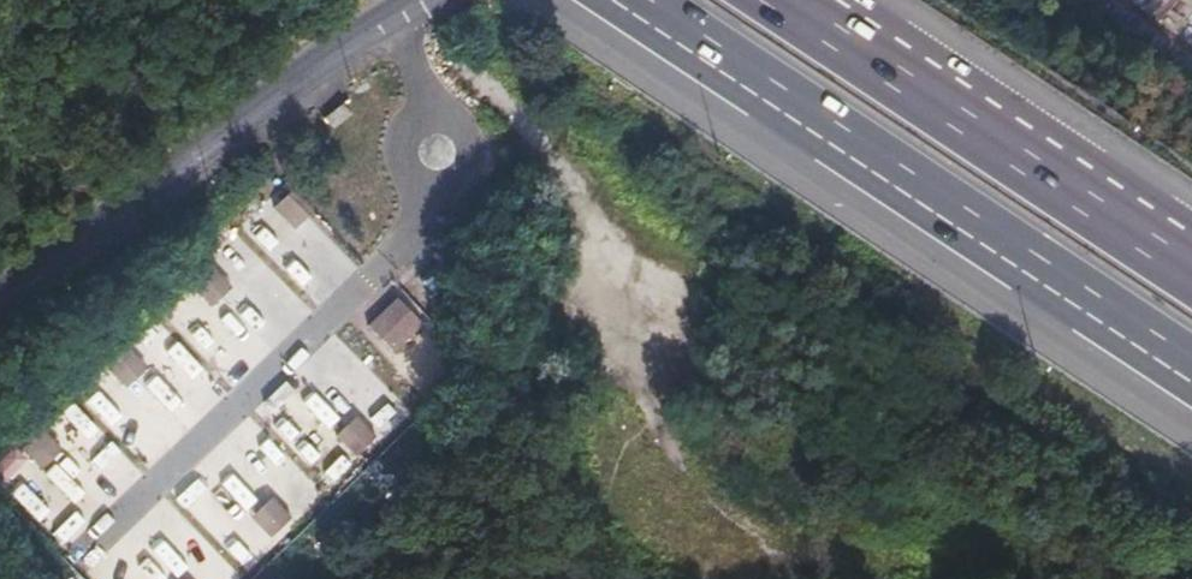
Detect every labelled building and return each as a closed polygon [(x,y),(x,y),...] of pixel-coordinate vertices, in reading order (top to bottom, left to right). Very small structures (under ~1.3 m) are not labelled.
[(292,185),(272,203),(294,226),(314,208),(292,185)] [(257,238),(274,258),(285,249),(269,229),(257,238)] [(297,255),(284,266),(310,294),(322,282),(297,255)] [(212,261),(191,281),(212,302),(232,283),(212,261)] [(266,275),(254,286),(274,307),(285,297),(266,275)] [(398,291),(367,319),(394,348),(425,319),(398,291)] [(228,300),(217,312),(247,341),(258,330),(228,300)] [(179,303),(166,316),(195,343),(207,330),(179,303)] [(126,345),(106,365),(125,384),(145,365),(126,345)] [(202,391),(215,381),(197,358),(184,367),(202,391)] [(156,369),(134,387),(153,410),(175,392),(156,369)] [(329,426),(349,405),(332,389),(313,410),(329,426)] [(112,426),(137,452),(164,427),(139,401),(112,426)] [(84,409),(58,432),(82,460),(108,437),(84,409)] [(355,411),(335,430),(354,450),(374,431),(355,411)] [(210,448),(227,472),(268,443),(251,419),(210,448)] [(44,428),(24,447),(43,467),(63,448),(44,428)] [(308,437),(296,448),(324,479),(336,468),(308,437)] [(253,467),(278,496),(306,471),(280,443),(253,467)] [(79,465),(56,488),(80,512),(103,488),(79,465)] [(12,470),(0,482),(26,507),(37,495),(12,470)] [(308,477),(287,495),(301,510),(321,492),(308,477)] [(272,493),(252,512),(271,532),(291,513),(272,493)] [(132,560),(156,533),(144,522),(119,549),(132,560)]
